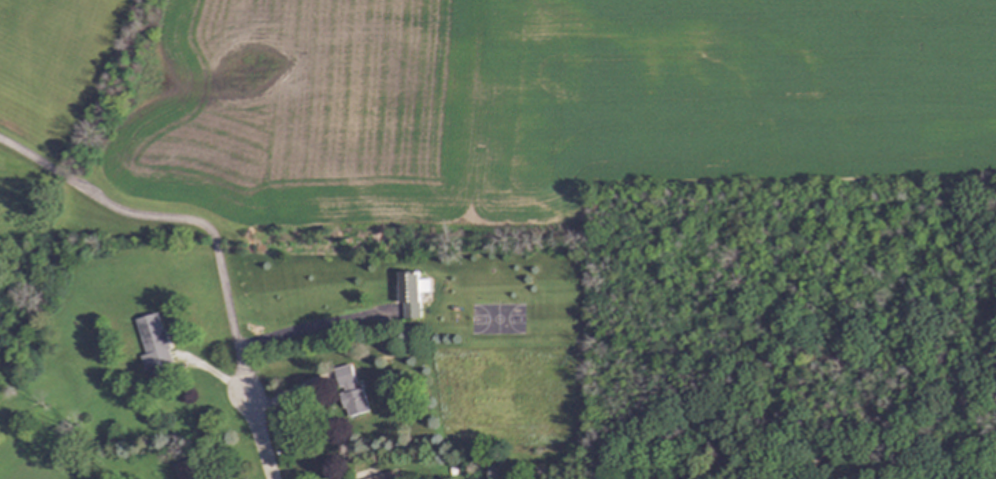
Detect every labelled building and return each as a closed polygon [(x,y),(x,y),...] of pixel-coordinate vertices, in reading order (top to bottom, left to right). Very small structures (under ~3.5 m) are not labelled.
[(401,319),(420,318),(420,292),(430,292),(430,280),(419,280),(419,272),(400,272),(401,319)] [(137,319),(146,355),(142,357),(146,371),(154,369),(157,381),(177,376),(161,313),(137,319)] [(370,411),(362,385),(358,387),(351,364),(334,369),(348,418),(370,411)] [(176,464),(180,478),(200,478),(194,459),(176,464)]
